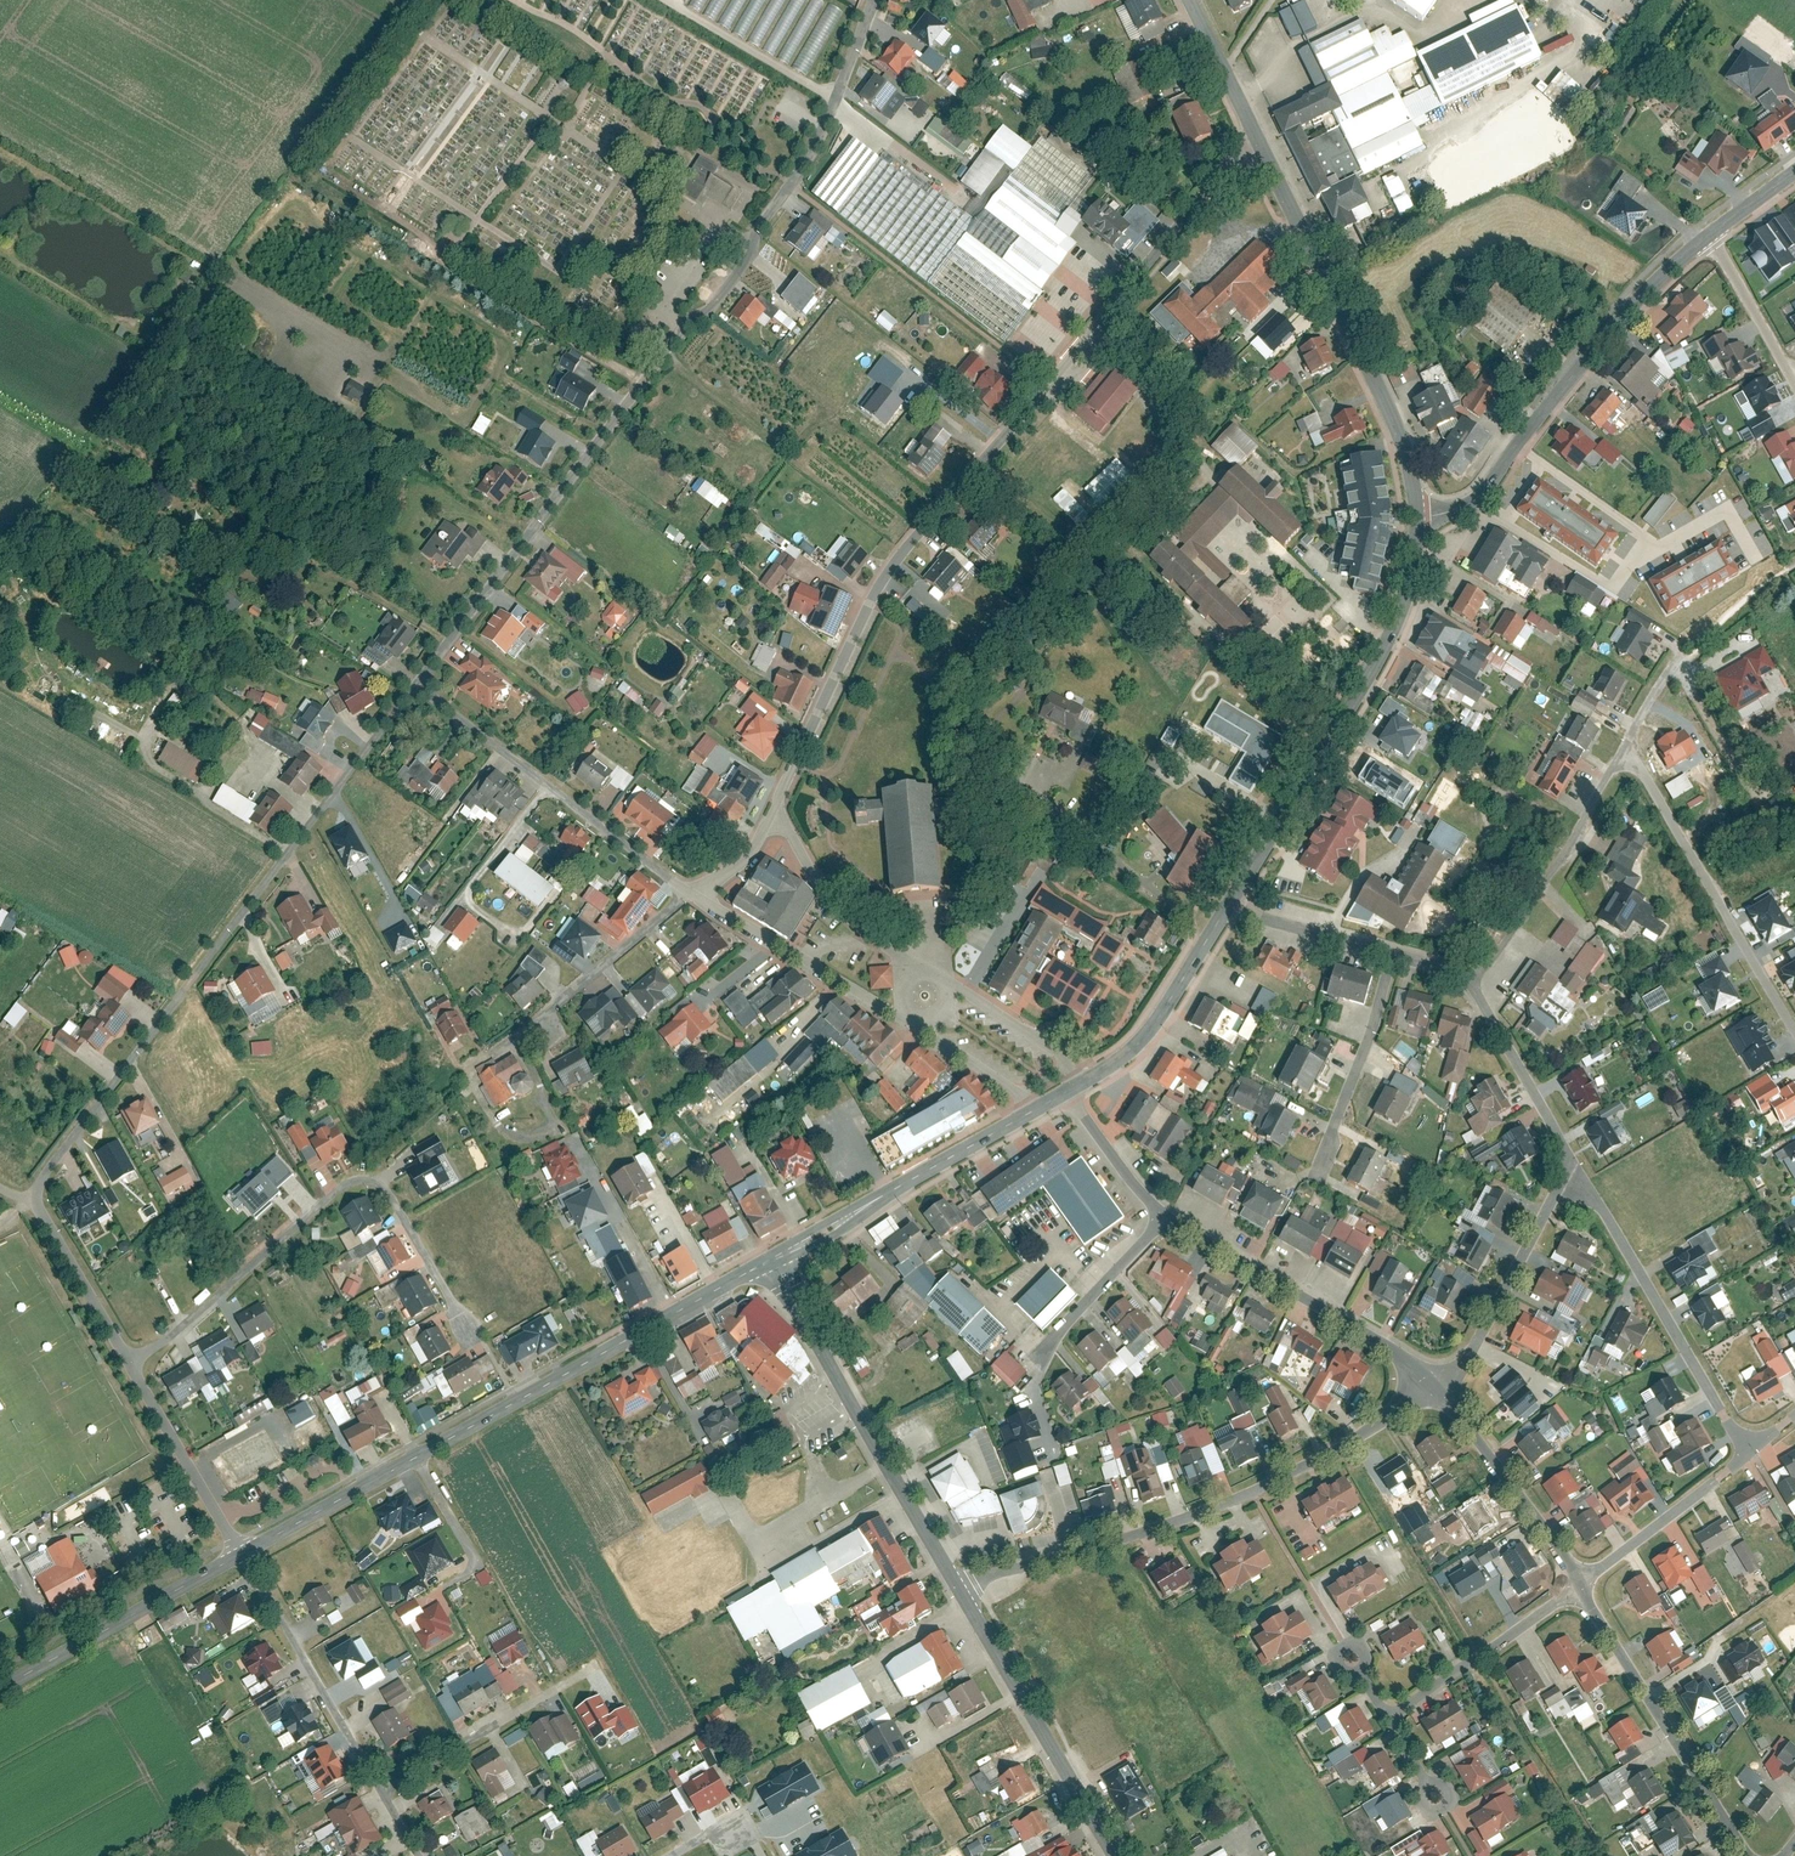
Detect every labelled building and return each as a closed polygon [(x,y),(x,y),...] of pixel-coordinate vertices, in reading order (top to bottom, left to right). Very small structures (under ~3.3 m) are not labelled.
[(691,9),(703,15),(710,0),(696,0),(691,9)] [(703,17),(714,23),(728,0),(713,0),(703,17)] [(720,27),(732,33),(748,0),(733,0),(720,27)] [(767,0),(752,0),(735,36),(748,41),(767,0)] [(748,43),(760,49),(788,0),(772,0),(748,43)] [(763,52),(775,58),(806,0),(791,0),(763,52)] [(788,67),(824,3),(818,0),(811,0),(777,61),(788,67)] [(888,11),(901,16),(907,0),(892,0),(888,11)] [(1017,14),(1047,0),(1010,0),(1017,14)] [(1125,3),(1138,38),(1157,31),(1145,0),(1133,0),(1125,3)] [(1228,15),(1251,5),(1249,0),(1222,0),(1228,15)] [(1423,24),(1439,0),(1388,0),(1423,24)] [(827,5),(793,70),(808,78),(842,12),(827,5)] [(1274,115),(1306,184),(1313,198),(1321,195),(1339,233),(1354,226),(1349,215),(1370,205),(1358,178),(1421,149),(1409,124),(1539,64),(1514,9),(1459,35),(1465,50),(1422,70),(1429,85),(1400,98),(1388,72),(1417,58),(1406,35),(1378,48),(1365,20),(1304,49),(1324,91),(1274,115)] [(925,24),(915,36),(930,49),(940,38),(925,24)] [(896,45),(879,66),(896,80),(914,59),(896,45)] [(1050,46),(1037,47),(1038,60),(1052,58),(1050,46)] [(926,50),(918,64),(937,75),(946,61),(926,50)] [(1749,99),(1767,73),(1743,57),(1726,83),(1749,99)] [(1135,68),(1119,73),(1130,106),(1146,101),(1135,68)] [(1000,81),(1025,102),(1032,94),(1007,73),(1000,81)] [(1575,110),(1586,98),(1558,74),(1547,86),(1575,110)] [(943,75),(936,83),(957,101),(964,92),(943,75)] [(547,85),(540,80),(536,87),(543,92),(547,85)] [(873,81),(857,101),(876,117),(893,97),(873,81)] [(1793,129),(1770,94),(1756,104),(1767,121),(1747,134),(1760,152),(1793,129)] [(865,131),(816,193),(903,262),(951,202),(945,198),(955,186),(852,105),(845,114),(865,131)] [(1155,106),(1139,114),(1145,126),(1161,118),(1155,106)] [(1196,106),(1173,117),(1188,148),(1211,138),(1196,106)] [(926,131),(963,157),(972,143),(935,118),(926,131)] [(907,266),(1004,344),(1043,296),(1038,291),(1076,243),(1066,235),(1077,221),(1062,209),(1095,168),(1051,133),(968,237),(945,218),(907,266)] [(1747,162),(1717,137),(1693,166),(1708,178),(1729,171),(1735,176),(1747,162)] [(725,204),(737,186),(712,169),(716,164),(701,155),(681,184),(697,195),(702,188),(725,204)] [(966,184),(979,195),(1001,167),(987,157),(966,184)] [(1694,186),(1702,175),(1683,160),(1675,171),(1694,186)] [(1388,199),(1403,194),(1395,174),(1381,180),(1388,199)] [(1602,224),(1626,241),(1643,217),(1629,207),(1640,190),(1623,178),(1611,195),(1619,200),(1602,224)] [(1398,218),(1412,211),(1405,197),(1391,204),(1398,218)] [(1105,202),(1090,217),(1125,251),(1159,215),(1146,202),(1126,222),(1105,202)] [(1783,215),(1794,233),(1794,208),(1783,215)] [(840,242),(805,214),(781,244),(799,259),(814,241),(830,254),(840,242)] [(1781,217),(1734,247),(1764,286),(1794,266),(1786,254),(1794,248),(1794,238),(1781,217)] [(1246,251),(1247,252),(1198,297),(1189,287),(1173,302),(1211,341),(1241,312),(1248,320),(1270,300),(1262,291),(1278,276),(1270,268),(1278,261),(1258,239),(1246,251)] [(1166,280),(1179,267),(1174,261),(1160,274),(1166,280)] [(800,276),(782,298),(802,314),(819,293),(800,276)] [(1473,329),(1505,355),(1540,312),(1508,286),(1473,329)] [(1662,330),(1676,346),(1692,332),(1687,327),(1710,307),(1693,289),(1683,297),(1681,294),(1670,304),(1672,306),(1667,311),(1674,319),(1662,330)] [(744,296),(727,318),(747,334),(760,319),(768,325),(776,315),(756,299),(753,303),(744,296)] [(883,312),(875,323),(889,333),(897,322),(883,312)] [(1294,332),(1280,319),(1258,342),(1271,355),(1294,332)] [(1716,338),(1700,347),(1710,364),(1716,361),(1729,383),(1751,370),(1749,366),(1755,362),(1750,353),(1744,357),(1736,344),(1723,352),(1716,338)] [(1317,346),(1298,354),(1307,375),(1326,367),(1317,346)] [(1614,379),(1643,406),(1656,392),(1647,383),(1657,373),(1638,354),(1614,379)] [(957,373),(943,362),(935,372),(948,383),(957,373)] [(976,388),(965,402),(981,414),(1003,384),(975,363),(962,378),(976,388)] [(1269,375),(1279,385),(1290,373),(1281,363),(1269,375)] [(1459,376),(1468,383),(1479,370),(1470,363),(1459,376)] [(1081,410),(1104,427),(1137,381),(1114,364),(1081,410)] [(1463,418),(1460,424),(1444,389),(1453,385),(1444,366),(1422,376),(1430,393),(1415,400),(1427,430),(1439,425),(1447,440),(1434,459),(1462,477),(1464,478),(1487,442),(1488,442),(1492,435),(1463,418)] [(1500,382),(1487,372),(1467,399),(1480,409),(1500,382)] [(570,376),(557,396),(585,414),(598,393),(570,376)] [(1768,376),(1744,389),(1760,415),(1744,425),(1754,442),(1775,427),(1767,413),(1782,403),(1768,376)] [(361,400),(368,387),(350,377),(343,390),(361,400)] [(1602,389),(1582,415),(1599,429),(1619,403),(1602,389)] [(885,428),(903,405),(884,390),(873,405),(868,401),(861,410),(885,428)] [(1344,444),(1360,436),(1349,414),(1338,419),(1341,427),(1324,434),(1315,414),(1302,420),(1316,450),(1341,439),(1344,444)] [(470,432),(481,438),(490,423),(479,417),(470,432)] [(1678,429),(1688,436),(1695,426),(1684,419),(1678,429)] [(1592,458),(1601,448),(1576,424),(1558,444),(1572,456),(1580,447),(1590,455),(1592,458)] [(1234,425),(1217,442),(1239,465),(1256,448),(1234,425)] [(555,445),(541,434),(526,453),(541,464),(555,445)] [(1761,445),(1773,464),(1776,462),(1790,484),(1794,481),(1794,444),(1785,450),(1776,435),(1761,445)] [(910,465),(928,479),(944,457),(926,444),(921,451),(913,445),(905,454),(914,461),(910,465)] [(1387,512),(1392,512),(1380,455),(1348,460),(1349,469),(1340,471),(1347,512),(1335,515),(1338,530),(1340,534),(1344,536),(1339,567),(1349,569),(1347,580),(1354,582),(1352,589),(1375,595),(1391,533),(1388,532),(1387,512)] [(1104,514),(1138,480),(1116,458),(1082,492),(1104,514)] [(1156,552),(1237,634),(1253,619),(1238,604),(1252,591),(1205,543),(1245,504),(1282,540),(1298,524),(1277,502),(1284,493),(1275,482),(1266,491),(1241,467),(1156,552)] [(480,494),(498,507),(517,481),(499,468),(480,494)] [(1538,479),(1515,512),(1596,568),(1619,536),(1538,479)] [(704,483),(695,494),(716,509),(724,498),(704,483)] [(1083,534),(1094,523),(1062,490),(1051,501),(1083,534)] [(1653,530),(1676,501),(1664,492),(1641,521),(1653,530)] [(523,505),(534,500),(531,494),(520,499),(523,505)] [(1757,510),(1762,522),(1774,518),(1769,505),(1757,510)] [(996,529),(980,515),(966,531),(982,545),(996,529)] [(1744,525),(1745,569),(1773,555),(1755,521),(1747,525),(1744,525)] [(458,567),(475,545),(444,522),(419,557),(435,569),(445,556),(458,567)] [(1526,590),(1545,561),(1498,532),(1476,567),(1497,580),(1501,574),(1526,590)] [(819,550),(813,559),(828,571),(831,567),(839,573),(858,550),(843,538),(828,557),(819,550)] [(1738,576),(1719,542),(1645,583),(1664,617),(1738,576)] [(577,558),(558,544),(548,558),(542,554),(524,578),(554,601),(562,590),(552,582),(562,569),(573,577),(580,568),(573,563),(577,558)] [(920,581),(938,598),(966,570),(948,552),(920,581)] [(785,573),(775,566),(760,584),(769,593),(785,573)] [(1592,594),(1572,582),(1566,593),(1585,604),(1592,594)] [(1484,600),(1467,590),(1454,611),(1479,626),(1486,615),(1477,610),(1484,600)] [(831,637),(847,601),(825,591),(821,601),(800,592),(792,611),(813,621),(810,628),(831,637)] [(611,629),(626,613),(613,602),(599,619),(611,629)] [(1557,630),(1532,613),(1525,622),(1551,639),(1557,630)] [(501,615),(484,638),(506,654),(523,631),(501,615)] [(398,616),(374,648),(394,662),(417,630),(398,616)] [(1522,624),(1509,616),(1497,636),(1520,650),(1527,638),(1517,633),(1522,624)] [(1651,632),(1626,617),(1619,629),(1627,634),(1616,652),(1632,662),(1651,632)] [(1494,647),(1491,652),(1436,619),(1418,649),(1443,665),(1434,681),(1414,669),(1398,696),(1418,708),(1431,688),(1447,698),(1455,684),(1478,698),(1486,685),(1476,679),(1486,661),(1517,679),(1526,684),(1536,666),(1516,654),(1513,658),(1494,647)] [(782,634),(779,648),(790,651),(793,637),(782,634)] [(763,648),(754,667),(766,673),(776,654),(763,648)] [(476,678),(469,686),(487,702),(501,686),(488,674),(497,665),(485,654),(480,660),(471,651),(460,664),(474,677),(476,678)] [(1736,714),(1765,693),(1743,662),(1714,683),(1736,714)] [(1605,705),(1622,676),(1606,667),(1589,696),(1605,705)] [(589,677),(602,682),(605,673),(592,668),(589,677)] [(773,686),(779,689),(772,701),(791,711),(807,683),(783,669),(773,686)] [(367,702),(353,675),(336,684),(343,697),(334,702),(341,716),(367,702)] [(741,678),(734,689),(743,695),(750,684),(741,678)] [(288,705),(252,687),(246,698),(282,716),(288,705)] [(565,702),(576,716),(590,705),(578,691),(565,702)] [(171,694),(164,703),(172,709),(179,700),(171,694)] [(742,712),(755,723),(758,720),(766,725),(776,712),(755,695),(742,712)] [(1083,713),(1052,698),(1042,717),(1072,732),(1071,736),(1092,746),(1099,732),(1079,721),(1083,713)] [(649,713),(660,718),(666,706),(655,701),(649,713)] [(1378,715),(1391,723),(1376,747),(1388,755),(1390,752),(1405,762),(1418,741),(1409,735),(1412,729),(1407,726),(1410,723),(1402,718),(1405,713),(1387,701),(1378,715)] [(1281,738),(1221,702),(1205,730),(1245,754),(1228,781),(1248,793),(1281,738)] [(338,716),(331,703),(324,708),(331,720),(308,732),(317,750),(342,736),(333,719),(338,716)] [(1747,720),(1762,711),(1758,703),(1742,713),(1747,720)] [(1459,718),(1464,720),(1453,738),(1467,746),(1483,720),(1464,709),(1459,718)] [(83,718),(75,731),(116,754),(123,741),(83,718)] [(755,723),(740,745),(766,763),(784,738),(766,725),(758,720),(755,723)] [(1584,755),(1597,732),(1576,720),(1563,743),(1584,755)] [(319,758),(267,725),(256,741),(292,764),(280,783),(296,794),(319,758)] [(1188,726),(1182,736),(1193,742),(1199,732),(1188,726)] [(1173,749),(1179,735),(1166,729),(1160,743),(1173,749)] [(1695,754),(1683,733),(1657,748),(1669,769),(1695,754)] [(707,736),(695,750),(707,759),(718,745),(707,736)] [(167,745),(160,757),(196,780),(203,769),(167,745)] [(695,750),(689,758),(701,767),(707,759),(695,750)] [(1093,775),(1099,761),(1084,755),(1078,769),(1093,775)] [(1559,796),(1575,768),(1554,756),(1538,785),(1559,796)] [(588,760),(573,779),(595,796),(606,782),(617,791),(630,774),(611,759),(602,770),(588,760)] [(418,760),(404,776),(428,796),(437,785),(447,793),(458,780),(440,765),(434,773),(418,760)] [(764,783),(742,769),(725,795),(748,809),(764,783)] [(471,800),(503,827),(516,811),(516,810),(509,805),(520,793),(494,772),(471,800)] [(709,772),(695,793),(707,800),(721,780),(709,772)] [(1683,776),(1663,788),(1672,802),(1691,790),(1683,776)] [(886,824),(890,891),(939,887),(934,819),(952,817),(951,801),(933,802),(932,787),(882,790),(883,801),(866,802),(867,804),(868,819),(868,825),(886,824)] [(222,788),(212,804),(264,837),(287,801),(270,791),(258,810),(222,788)] [(633,813),(627,820),(654,841),(665,827),(668,829),(675,820),(639,792),(626,808),(633,813)] [(732,835),(748,809),(725,795),(709,821),(732,835)] [(1368,812),(1340,796),(1324,821),(1299,864),(1327,881),(1368,812)] [(1700,798),(1686,805),(1689,810),(1702,803),(1700,798)] [(867,804),(855,804),(856,819),(868,819),(867,804)] [(1420,827),(1427,807),(1420,805),(1413,824),(1420,827)] [(1187,887),(1219,841),(1198,827),(1192,835),(1167,808),(1147,824),(1171,855),(1168,859),(1176,864),(1169,875),(1187,887)] [(1439,822),(1428,841),(1456,857),(1467,838),(1439,822)] [(369,859),(351,827),(331,839),(349,870),(369,859)] [(573,828),(560,843),(580,860),(593,845),(573,828)] [(1389,840),(1394,846),(1404,836),(1399,831),(1389,840)] [(563,860),(530,834),(524,842),(557,868),(563,860)] [(1618,886),(1598,916),(1625,935),(1633,923),(1656,938),(1661,930),(1649,922),(1652,917),(1639,908),(1647,896),(1637,890),(1644,879),(1629,869),(1640,854),(1626,845),(1605,877),(1618,886)] [(1399,933),(1439,865),(1414,851),(1391,892),(1373,881),(1357,908),(1399,933)] [(552,891),(512,858),(497,876),(538,909),(552,891)] [(732,906),(786,939),(813,895),(759,862),(732,906)] [(628,890),(634,895),(612,924),(624,933),(628,936),(651,907),(657,912),(668,899),(639,876),(628,890)] [(411,885),(403,894),(414,903),(422,895),(411,885)] [(611,902),(592,889),(583,901),(602,915),(611,902)] [(1748,909),(1769,947),(1794,933),(1794,925),(1778,893),(1748,909)] [(424,894),(416,905),(429,915),(437,904),(424,894)] [(1042,956),(1057,934),(1059,931),(1083,945),(1079,953),(1094,961),(1092,966),(1107,974),(1126,940),(1047,895),(989,984),(1018,1003),(1027,988),(1085,1021),(1101,992),(1042,956)] [(319,939),(335,930),(324,911),(312,918),(301,897),(277,910),(293,940),(313,929),(319,939)] [(442,928),(464,947),(482,926),(460,907),(442,928)] [(7,934),(16,917),(0,909),(0,930),(7,934)] [(605,918),(598,927),(618,941),(624,933),(612,924),(605,918)] [(1137,941),(1153,951),(1167,929),(1150,919),(1137,941)] [(707,923),(676,948),(686,961),(699,951),(705,960),(724,945),(707,923)] [(382,934),(391,956),(415,946),(407,924),(382,934)] [(599,941),(578,924),(563,943),(584,959),(599,941)] [(433,928),(422,941),(433,950),(444,936),(433,928)] [(1567,999),(1595,957),(1569,940),(1562,952),(1573,960),(1557,985),(1533,969),(1515,996),(1531,1007),(1522,1021),(1548,1039),(1572,1003),(1567,999)] [(1269,942),(1257,963),(1284,979),(1297,959),(1269,942)] [(70,948),(58,953),(66,972),(78,967),(70,948)] [(285,952),(273,959),(282,973),(293,966),(285,952)] [(702,959),(689,970),(698,981),(711,970),(702,959)] [(505,996),(519,1010),(540,989),(535,984),(544,971),(529,960),(523,968),(528,974),(507,993),(505,996)] [(1781,969),(1794,995),(1794,962),(1781,969)] [(670,981),(659,968),(634,989),(652,1011),(667,999),(659,990),(668,982),(670,981)] [(126,982),(104,969),(92,989),(113,1002),(126,982)] [(236,985),(251,1011),(262,1004),(260,1001),(274,993),(261,971),(236,985)] [(890,971),(870,972),(871,991),(891,990),(890,971)] [(790,972),(747,1006),(738,995),(723,1007),(742,1030),(756,1018),(764,1027),(806,992),(790,972)] [(1727,972),(1700,986),(1715,1013),(1742,1000),(1727,972)] [(1363,987),(1332,978),(1327,996),(1326,996),(1320,995),(1314,1017),(1334,1022),(1341,999),(1358,1004),(1363,987)] [(203,984),(203,993),(216,993),(216,984),(203,984)] [(1259,990),(1249,1014),(1264,1020),(1274,996),(1259,990)] [(1661,990),(1641,998),(1647,1012),(1668,1004),(1661,990)] [(891,1040),(838,996),(807,1034),(810,1036),(782,1070),(792,1079),(820,1045),(827,1052),(835,1043),(867,1069),(874,1075),(892,1057),(884,1050),(891,1040)] [(599,998),(573,1018),(592,1041),(614,1024),(622,1035),(635,1025),(617,1002),(608,1009),(599,998)] [(427,1011),(448,1049),(469,1037),(448,999),(427,1011)] [(1419,1035),(1426,1010),(1396,1001),(1386,1035),(1396,1038),(1399,1029),(1417,1035),(1419,1035)] [(110,1039),(127,1014),(111,1003),(101,1017),(96,1014),(85,1030),(67,1018),(53,1038),(72,1051),(79,1041),(94,1051),(105,1035),(110,1039)] [(0,1020),(12,1029),(25,1013),(13,1004),(0,1020)] [(1243,1015),(1237,1025),(1206,1006),(1195,1026),(1227,1045),(1233,1037),(1240,1041),(1253,1020),(1243,1015)] [(1228,1014),(1239,1017),(1242,1011),(1230,1007),(1228,1014)] [(1310,1020),(1313,1011),(1305,1007),(1301,1016),(1310,1020)] [(689,1008),(656,1036),(669,1050),(682,1039),(689,1047),(708,1031),(689,1008)] [(1754,1015),(1736,1025),(1750,1050),(1741,1055),(1753,1075),(1768,1067),(1758,1050),(1771,1043),(1754,1015)] [(1436,1039),(1452,1044),(1438,1082),(1457,1089),(1466,1063),(1458,1060),(1470,1025),(1444,1016),(1436,1039)] [(251,1044),(252,1057),(271,1056),(271,1042),(251,1044)] [(52,1046),(43,1043),(40,1053),(49,1058),(52,1046)] [(722,1101),(777,1057),(765,1043),(710,1087),(722,1101)] [(1172,1048),(1156,1074),(1172,1085),(1179,1075),(1199,1088),(1206,1078),(1184,1063),(1188,1058),(1172,1048)] [(1293,1050),(1278,1082),(1303,1093),(1317,1061),(1293,1050)] [(903,1096),(914,1103),(939,1067),(916,1051),(904,1068),(917,1076),(903,1096)] [(548,1068),(560,1090),(587,1076),(575,1054),(548,1068)] [(480,1074),(495,1107),(526,1093),(510,1059),(480,1074)] [(1405,1068),(1413,1075),(1420,1066),(1412,1060),(1405,1068)] [(1601,1104),(1583,1072),(1563,1084),(1580,1115),(1601,1104)] [(896,1134),(908,1155),(992,1108),(969,1074),(950,1087),(949,1096),(896,1134)] [(1768,1074),(1744,1088),(1764,1117),(1772,1111),(1783,1125),(1794,1118),(1794,1094),(1789,1085),(1780,1091),(1768,1074)] [(906,1106),(884,1081),(875,1090),(896,1115),(906,1106)] [(1475,1160),(1493,1148),(1508,1168),(1530,1152),(1512,1128),(1505,1133),(1491,1115),(1505,1105),(1488,1082),(1468,1096),(1479,1112),(1470,1119),(1477,1129),(1461,1140),(1475,1160)] [(1282,1107),(1244,1084),(1230,1107),(1232,1108),(1257,1123),(1253,1130),(1266,1137),(1263,1143),(1276,1150),(1292,1123),(1278,1114),(1282,1107)] [(1436,1106),(1441,1101),(1425,1088),(1421,1093),(1436,1106)] [(1374,1119),(1393,1127),(1404,1099),(1386,1092),(1374,1119)] [(1191,1121),(1146,1093),(1130,1120),(1132,1121),(1141,1126),(1137,1134),(1171,1154),(1191,1121)] [(1736,1095),(1721,1104),(1727,1114),(1742,1105),(1736,1095)] [(142,1101),(117,1113),(129,1136),(153,1125),(142,1101)] [(1623,1110),(1618,1102),(1597,1115),(1601,1122),(1585,1132),(1599,1157),(1617,1146),(1603,1122),(1623,1110)] [(630,1107),(622,1112),(639,1139),(653,1130),(644,1115),(638,1119),(630,1107)] [(306,1122),(289,1133),(299,1149),(305,1145),(310,1154),(319,1149),(325,1159),(344,1148),(333,1130),(317,1139),(306,1122)] [(418,1161),(406,1168),(421,1195),(444,1182),(434,1164),(447,1157),(435,1136),(411,1150),(418,1161)] [(778,1147),(780,1151),(767,1159),(783,1186),(791,1182),(794,1187),(811,1177),(809,1173),(817,1168),(802,1141),(793,1146),(790,1141),(778,1147)] [(133,1171),(116,1143),(96,1155),(113,1183),(133,1171)] [(1047,1181),(1089,1239),(1123,1215),(1082,1158),(1071,1166),(1056,1146),(993,1191),(990,1188),(960,1209),(951,1197),(929,1213),(944,1234),(965,1219),(972,1229),(998,1210),(1001,1214),(1047,1181)] [(565,1148),(541,1160),(556,1189),(579,1177),(565,1148)] [(1345,1185),(1364,1194),(1380,1160),(1361,1151),(1345,1185)] [(643,1154),(634,1159),(645,1179),(654,1174),(643,1154)] [(714,1161),(757,1235),(779,1222),(749,1170),(739,1176),(727,1154),(714,1161)] [(295,1176),(279,1159),(237,1200),(257,1221),(283,1196),(279,1192),(295,1176)] [(1228,1160),(1225,1166),(1234,1170),(1237,1164),(1228,1160)] [(1223,1164),(1217,1171),(1228,1180),(1234,1173),(1223,1164)] [(183,1167),(157,1181),(164,1198),(180,1189),(185,1195),(195,1188),(183,1167)] [(1205,1168),(1190,1192),(1212,1205),(1226,1181),(1205,1168)] [(617,1178),(631,1203),(647,1194),(633,1169),(617,1178)] [(92,1186),(56,1207),(74,1236),(109,1214),(92,1186)] [(1241,1215),(1263,1228),(1278,1203),(1256,1189),(1241,1215)] [(1480,1220),(1496,1227),(1510,1199),(1493,1191),(1480,1220)] [(594,1192),(568,1206),(582,1231),(608,1217),(594,1192)] [(1363,1195),(1359,1203),(1377,1213),(1381,1205),(1363,1195)] [(359,1227),(377,1216),(366,1198),(343,1212),(350,1225),(338,1233),(348,1250),(366,1240),(359,1227)] [(705,1260),(712,1270),(743,1251),(740,1246),(751,1239),(739,1219),(731,1223),(722,1208),(704,1219),(711,1234),(703,1238),(713,1255),(705,1260)] [(1291,1219),(1275,1244),(1303,1261),(1313,1243),(1325,1250),(1314,1267),(1341,1283),(1363,1247),(1306,1212),(1299,1224),(1291,1219)] [(690,1214),(682,1219),(687,1229),(696,1225),(690,1214)] [(1784,1222),(1794,1236),(1794,1214),(1784,1222)] [(1009,1330),(950,1273),(938,1281),(927,1265),(946,1253),(935,1238),(927,1242),(915,1222),(901,1230),(893,1216),(870,1229),(881,1247),(889,1243),(901,1264),(896,1267),(905,1283),(888,1301),(914,1325),(930,1309),(982,1358),(1009,1330)] [(1359,1216),(1356,1230),(1385,1238),(1389,1224),(1359,1216)] [(606,1264),(631,1311),(652,1300),(628,1255),(626,1256),(609,1225),(596,1232),(612,1261),(606,1264)] [(1695,1249),(1669,1264),(1682,1287),(1689,1283),(1691,1287),(1710,1276),(1707,1272),(1715,1268),(1709,1257),(1719,1251),(1708,1230),(1690,1240),(1695,1249)] [(1453,1261),(1472,1270),(1485,1242),(1467,1233),(1453,1261)] [(392,1272),(406,1264),(388,1234),(375,1242),(382,1252),(370,1259),(377,1270),(388,1264),(392,1272)] [(1568,1234),(1558,1251),(1585,1266),(1589,1258),(1578,1251),(1583,1242),(1568,1234)] [(698,1276),(684,1250),(663,1262),(677,1287),(698,1276)] [(1197,1277),(1159,1255),(1148,1274),(1177,1291),(1165,1311),(1182,1321),(1194,1300),(1187,1295),(1197,1277)] [(1372,1291),(1398,1306),(1410,1286),(1400,1280),(1405,1273),(1374,1255),(1366,1269),(1381,1277),(1372,1291)] [(1040,1329),(1072,1294),(1043,1268),(1011,1304),(1040,1329)] [(823,1297),(838,1319),(880,1290),(865,1269),(823,1297)] [(1451,1278),(1468,1288),(1474,1278),(1456,1269),(1451,1278)] [(1546,1271),(1537,1290),(1572,1307),(1586,1279),(1571,1271),(1567,1281),(1547,1271),(1546,1271)] [(418,1276),(399,1288),(412,1310),(431,1299),(418,1276)] [(1786,1292),(1780,1295),(1783,1302),(1794,1295),(1794,1279),(1782,1286),(1786,1292)] [(346,1280),(341,1294),(355,1299),(360,1285),(346,1280)] [(1465,1294),(1444,1283),(1431,1310),(1451,1320),(1465,1294)] [(1724,1320),(1711,1301),(1723,1293),(1717,1284),(1699,1295),(1702,1301),(1691,1308),(1706,1331),(1724,1320)] [(1229,1296),(1211,1285),(1202,1301),(1220,1311),(1229,1296)] [(1589,1299),(1593,1291),(1587,1287),(1582,1296),(1589,1299)] [(1683,1294),(1671,1301),(1675,1307),(1687,1301),(1683,1294)] [(798,1335),(759,1298),(747,1311),(737,1302),(718,1312),(725,1324),(723,1327),(722,1326),(726,1333),(720,1337),(709,1316),(679,1332),(701,1371),(686,1379),(668,1346),(658,1351),(684,1398),(721,1377),(715,1366),(734,1351),(739,1356),(736,1360),(776,1399),(797,1377),(778,1359),(789,1347),(788,1346),(798,1335)] [(1127,1304),(1111,1318),(1131,1342),(1116,1355),(1126,1368),(1158,1342),(1127,1304)] [(237,1321),(249,1337),(272,1322),(261,1305),(237,1321)] [(1273,1319),(1255,1309),(1247,1322),(1265,1333),(1273,1319)] [(1528,1313),(1513,1339),(1539,1355),(1551,1334),(1561,1340),(1573,1320),(1556,1311),(1548,1325),(1528,1313)] [(1636,1323),(1620,1315),(1603,1349),(1620,1357),(1628,1341),(1641,1346),(1647,1334),(1634,1327),(1636,1323)] [(499,1350),(510,1369),(547,1348),(549,1352),(559,1347),(542,1320),(530,1327),(532,1331),(499,1350)] [(1214,1345),(1222,1349),(1232,1332),(1224,1327),(1214,1345)] [(436,1328),(416,1339),(429,1362),(449,1351),(436,1328)] [(200,1346),(211,1364),(235,1349),(223,1331),(200,1346)] [(1214,1341),(1199,1333),(1191,1347),(1206,1355),(1214,1341)] [(1090,1334),(1076,1346),(1097,1373),(1111,1362),(1090,1334)] [(915,1335),(897,1345),(901,1352),(919,1342),(915,1335)] [(1323,1347),(1305,1336),(1300,1344),(1291,1338),(1274,1366),(1284,1372),(1297,1351),(1314,1362),(1323,1347)] [(250,1342),(240,1347),(250,1365),(260,1359),(250,1342)] [(1779,1357),(1768,1342),(1758,1347),(1768,1362),(1779,1357)] [(957,1353),(945,1360),(960,1384),(972,1376),(957,1353)] [(1027,1374),(1006,1354),(990,1370),(1011,1390),(1027,1374)] [(850,1361),(859,1380),(872,1373),(862,1355),(850,1361)] [(455,1395),(495,1370),(487,1357),(473,1366),(471,1363),(453,1374),(448,1367),(441,1371),(455,1395)] [(165,1382),(179,1402),(209,1381),(195,1361),(165,1382)] [(1769,1364),(1750,1376),(1761,1394),(1781,1382),(1769,1364)] [(1354,1376),(1335,1365),(1330,1373),(1321,1368),(1304,1395),(1314,1401),(1327,1381),(1345,1391),(1354,1376)] [(1525,1387),(1508,1366),(1489,1381),(1505,1401),(1504,1402),(1517,1418),(1536,1402),(1525,1388),(1525,1387)] [(624,1382),(610,1390),(625,1415),(649,1401),(643,1391),(656,1383),(646,1367),(636,1374),(642,1384),(630,1391),(624,1382)] [(341,1434),(351,1452),(387,1432),(368,1397),(383,1389),(376,1378),(345,1395),(361,1423),(341,1434)] [(1069,1378),(1054,1390),(1068,1408),(1083,1396),(1069,1378)] [(1175,1380),(1164,1386),(1174,1401),(1185,1395),(1175,1380)] [(1662,1409),(1676,1402),(1666,1383),(1652,1390),(1662,1409)] [(342,1393),(337,1396),(332,1387),(319,1394),(336,1427),(350,1420),(342,1405),(347,1403),(342,1393)] [(1277,1413),(1269,1417),(1280,1437),(1292,1431),(1281,1411),(1288,1408),(1277,1388),(1267,1393),(1277,1413)] [(1229,1449),(1239,1470),(1257,1461),(1244,1435),(1257,1429),(1238,1390),(1227,1396),(1238,1419),(1229,1423),(1235,1435),(1216,1445),(1220,1454),(1229,1449)] [(236,1410),(243,1423),(271,1407),(264,1395),(236,1410)] [(306,1401),(284,1412),(292,1429),(314,1417),(306,1401)] [(430,1406),(412,1415),(421,1432),(438,1424),(430,1406)] [(729,1409),(703,1424),(714,1444),(740,1428),(729,1409)] [(786,1451),(800,1443),(782,1410),(768,1418),(786,1451)] [(1042,1436),(1033,1413),(1010,1421),(1019,1445),(1003,1451),(1011,1475),(1037,1466),(1028,1441),(1042,1436)] [(1707,1451),(1689,1419),(1664,1433),(1652,1413),(1638,1421),(1655,1450),(1662,1446),(1675,1469),(1707,1451)] [(1165,1414),(1153,1418),(1158,1432),(1169,1428),(1165,1414)] [(1534,1433),(1517,1444),(1530,1463),(1547,1452),(1540,1441),(1558,1429),(1548,1414),(1529,1426),(1533,1432),(1534,1433)] [(1215,1480),(1198,1437),(1179,1445),(1185,1460),(1174,1465),(1184,1492),(1215,1480)] [(1447,1457),(1434,1437),(1417,1449),(1430,1469),(1447,1457)] [(840,1449),(832,1454),(836,1461),(844,1455),(840,1449)] [(1777,1485),(1790,1506),(1794,1503),(1794,1481),(1792,1476),(1794,1474),(1794,1449),(1790,1453),(1786,1455),(1778,1460),(1789,1478),(1777,1485)] [(1127,1480),(1133,1478),(1143,1506),(1163,1498),(1159,1488),(1167,1485),(1153,1450),(1143,1454),(1143,1455),(1121,1464),(1127,1480)] [(958,1527),(1004,1517),(996,1495),(990,1492),(982,1491),(961,1455),(926,1476),(958,1527)] [(1615,1481),(1600,1492),(1615,1513),(1627,1504),(1632,1511),(1645,1502),(1634,1487),(1643,1481),(1625,1456),(1607,1469),(1615,1481)] [(1399,1459),(1376,1473),(1388,1492),(1410,1478),(1399,1459)] [(1065,1463),(1052,1467),(1058,1488),(1071,1484),(1065,1463)] [(645,1497),(656,1516),(713,1483),(702,1464),(645,1497)] [(1592,1508),(1566,1471),(1546,1485),(1561,1506),(1569,1500),(1580,1515),(1572,1520),(1588,1542),(1611,1525),(1597,1505),(1592,1508)] [(1429,1485),(1441,1498),(1456,1485),(1444,1472),(1429,1485)] [(1296,1507),(1310,1531),(1354,1506),(1341,1482),(1296,1507)] [(1728,1502),(1739,1519),(1764,1502),(1753,1485),(1728,1502)] [(1039,1486),(1002,1499),(1016,1539),(1032,1533),(1040,1523),(1046,1513),(1046,1504),(1039,1486)] [(1087,1500),(1093,1521),(1112,1515),(1105,1494),(1087,1500)] [(413,1495),(375,1515),(388,1539),(426,1519),(413,1495)] [(1477,1502),(1459,1513),(1471,1533),(1456,1542),(1462,1551),(1476,1542),(1473,1536),(1491,1525),(1477,1502)] [(1425,1522),(1428,1520),(1425,1514),(1415,1519),(1411,1511),(1404,1515),(1420,1545),(1433,1538),(1425,1522)] [(876,1516),(779,1570),(793,1595),(790,1597),(774,1605),(793,1639),(823,1622),(811,1600),(853,1577),(847,1566),(874,1552),(889,1579),(906,1570),(876,1516)] [(1460,1526),(1456,1518),(1441,1526),(1445,1534),(1460,1526)] [(1691,1536),(1703,1553),(1726,1538),(1714,1520),(1691,1536)] [(98,1575),(92,1579),(69,1537),(49,1548),(60,1568),(35,1582),(52,1614),(98,1589),(104,1586),(98,1575)] [(407,1554),(422,1582),(450,1567),(435,1539),(407,1554)] [(1742,1540),(1731,1547),(1748,1574),(1759,1567),(1742,1540)] [(1229,1583),(1234,1590),(1260,1573),(1256,1566),(1263,1561),(1256,1549),(1245,1556),(1237,1544),(1224,1553),(1228,1559),(1210,1571),(1221,1587),(1229,1583)] [(1523,1544),(1502,1557),(1517,1582),(1538,1569),(1523,1544)] [(1471,1565),(1447,1581),(1460,1600),(1483,1585),(1475,1572),(1496,1558),(1487,1545),(1467,1558),(1471,1565)] [(1310,1547),(1299,1553),(1304,1562),(1315,1556),(1310,1547)] [(362,1571),(376,1560),(368,1549),(353,1560),(362,1571)] [(1673,1549),(1652,1561),(1668,1590),(1687,1579),(1697,1597),(1714,1588),(1700,1563),(1685,1571),(1673,1549)] [(1371,1562),(1324,1592),(1336,1611),(1383,1582),(1371,1562)] [(1177,1563),(1152,1577),(1164,1598),(1189,1584),(1177,1563)] [(486,1570),(475,1576),(481,1587),(492,1582),(486,1570)] [(1641,1576),(1623,1586),(1642,1617),(1660,1606),(1641,1576)] [(427,1591),(422,1582),(403,1592),(408,1601),(427,1591)] [(874,1598),(861,1606),(875,1629),(884,1623),(895,1640),(910,1632),(905,1625),(931,1609),(915,1583),(901,1591),(908,1603),(886,1616),(876,1599),(874,1598)] [(355,1584),(347,1589),(358,1606),(366,1601),(355,1584)] [(385,1605),(400,1602),(396,1586),(382,1589),(385,1605)] [(319,1589),(304,1597),(316,1619),(331,1610),(319,1589)] [(224,1603),(218,1593),(196,1606),(205,1620),(221,1610),(219,1607),(224,1603)] [(224,1603),(219,1607),(221,1610),(234,1632),(257,1618),(242,1593),(224,1603)] [(760,1594),(743,1602),(753,1623),(770,1615),(760,1594)] [(438,1603),(424,1611),(418,1601),(395,1613),(404,1625),(414,1621),(423,1632),(418,1636),(427,1650),(452,1632),(438,1603)] [(182,1607),(156,1621),(162,1632),(188,1618),(182,1607)] [(329,1625),(341,1621),(338,1611),(326,1615),(329,1625)] [(1276,1651),(1278,1657),(1306,1643),(1294,1619),(1281,1625),(1278,1619),(1258,1628),(1262,1636),(1254,1640),(1263,1658),(1276,1651)] [(1408,1623),(1381,1639),(1393,1660),(1420,1644),(1408,1623)] [(503,1628),(487,1638),(508,1672),(498,1678),(508,1694),(519,1687),(509,1669),(533,1654),(518,1630),(508,1636),(503,1628)] [(1644,1644),(1660,1668),(1677,1656),(1660,1632),(1644,1644)] [(937,1635),(886,1666),(905,1697),(956,1666),(937,1635)] [(1565,1635),(1544,1648),(1563,1678),(1573,1672),(1587,1695),(1607,1682),(1591,1655),(1581,1661),(1565,1635)] [(1760,1640),(1768,1656),(1779,1651),(1770,1635),(1760,1640)] [(1728,1660),(1721,1663),(1733,1685),(1743,1681),(1740,1676),(1767,1662),(1751,1637),(1724,1653),(1728,1660)] [(343,1670),(347,1677),(368,1664),(353,1639),(332,1651),(336,1658),(333,1660),(340,1671),(343,1670)] [(1692,1647),(1685,1651),(1691,1661),(1698,1656),(1692,1647)] [(184,1664),(198,1666),(201,1651),(186,1648),(184,1664)] [(239,1666),(248,1683),(242,1686),(254,1706),(273,1695),(264,1678),(280,1669),(269,1649),(239,1666)] [(388,1674),(399,1669),(395,1660),(384,1665),(388,1674)] [(371,1666),(359,1673),(368,1687),(385,1677),(375,1661),(369,1664),(371,1666)] [(1519,1664),(1503,1675),(1518,1696),(1533,1685),(1519,1664)] [(438,1697),(454,1722),(502,1693),(486,1667),(438,1697)] [(207,1668),(193,1676),(197,1684),(200,1683),(203,1689),(215,1683),(207,1668)] [(851,1668),(799,1696),(820,1735),(863,1711),(869,1722),(877,1718),(851,1668)] [(1330,1701),(1316,1682),(1310,1686),(1302,1676),(1288,1686),(1293,1694),(1298,1691),(1313,1713),(1330,1701)] [(1706,1680),(1674,1697),(1693,1723),(1720,1708),(1724,1713),(1739,1707),(1726,1686),(1714,1693),(1706,1680)] [(924,1706),(926,1711),(939,1731),(983,1704),(971,1684),(950,1696),(947,1692),(924,1706)] [(1595,1715),(1579,1686),(1563,1695),(1557,1684),(1539,1695),(1554,1722),(1566,1715),(1568,1718),(1573,1715),(1578,1724),(1595,1715)] [(387,1697),(392,1707),(409,1699),(404,1689),(387,1697)] [(1738,1698),(1745,1707),(1751,1702),(1745,1693),(1738,1698)] [(573,1706),(590,1738),(610,1728),(615,1738),(636,1727),(625,1705),(608,1714),(597,1694),(573,1706)] [(263,1712),(270,1724),(284,1716),(299,1741),(318,1731),(302,1703),(284,1714),(278,1703),(263,1712)] [(1452,1704),(1418,1721),(1430,1743),(1463,1725),(1452,1704)] [(1339,1725),(1350,1743),(1366,1734),(1353,1711),(1348,1713),(1343,1705),(1325,1716),(1333,1728),(1339,1725)] [(234,1712),(228,1707),(220,1717),(226,1722),(234,1712)] [(703,1717),(711,1730),(724,1721),(717,1709),(703,1717)] [(1530,1710),(1520,1715),(1531,1733),(1540,1728),(1530,1710)] [(377,1723),(390,1746),(406,1737),(394,1714),(377,1723)] [(545,1720),(530,1729),(545,1754),(560,1745),(563,1750),(582,1740),(566,1714),(548,1724),(545,1720)] [(1625,1719),(1607,1730),(1621,1752),(1618,1754),(1624,1764),(1641,1754),(1635,1745),(1640,1742),(1625,1719)] [(890,1722),(867,1734),(883,1765),(906,1752),(890,1722)] [(508,1748),(526,1737),(521,1728),(502,1739),(508,1748)] [(1794,1787),(1794,1786),(1794,1745),(1785,1738),(1771,1756),(1777,1760),(1768,1772),(1780,1780),(1781,1778),(1794,1787)] [(1470,1758),(1454,1770),(1469,1792),(1489,1778),(1476,1759),(1484,1753),(1477,1743),(1465,1751),(1470,1758)] [(310,1746),(294,1755),(301,1767),(308,1764),(322,1788),(312,1794),(315,1801),(336,1790),(332,1782),(340,1777),(325,1749),(315,1755),(310,1746)] [(1365,1748),(1335,1767),(1343,1781),(1362,1769),(1372,1786),(1395,1772),(1384,1754),(1373,1761),(1365,1748)] [(511,1786),(492,1753),(470,1766),(489,1799),(511,1786)] [(1000,1773),(1014,1799),(1035,1788),(1020,1761),(1000,1773)] [(1525,1767),(1531,1778),(1539,1773),(1533,1762),(1525,1767)] [(773,1815),(820,1791),(806,1766),(760,1791),(773,1815)] [(715,1769),(682,1787),(697,1815),(730,1796),(715,1769)] [(1623,1769),(1592,1791),(1599,1800),(1610,1793),(1619,1806),(1631,1797),(1639,1809),(1664,1792),(1649,1770),(1633,1782),(1623,1769)] [(1744,1809),(1763,1825),(1779,1804),(1758,1788),(1763,1782),(1747,1770),(1738,1782),(1747,1788),(1757,1796),(1744,1809)] [(1122,1772),(1105,1781),(1126,1816),(1142,1807),(1122,1772)] [(566,1794),(576,1789),(572,1782),(562,1787),(566,1794)] [(1512,1794),(1504,1782),(1482,1796),(1489,1806),(1471,1818),(1485,1840),(1511,1823),(1498,1803),(1512,1794)] [(536,1797),(546,1805),(553,1795),(544,1787),(536,1797)] [(1384,1793),(1360,1809),(1370,1826),(1386,1816),(1393,1827),(1409,1816),(1399,1800),(1391,1804),(1384,1793)] [(357,1794),(329,1809),(330,1810),(335,1820),(312,1832),(325,1855),(338,1848),(342,1855),(359,1855),(354,1847),(379,1834),(357,1794)] [(423,1809),(433,1825),(449,1815),(439,1799),(423,1809)] [(671,1801),(640,1817),(652,1840),(677,1827),(673,1819),(679,1815),(671,1801)] [(454,1820),(467,1842),(487,1831),(473,1808),(454,1820)] [(1015,1823),(1034,1855),(1048,1855),(1049,1855),(1050,1855),(1073,1855),(1065,1843),(1057,1847),(1052,1839),(1043,1844),(1035,1832),(1045,1826),(1037,1811),(1036,1810),(1015,1823)] [(1649,1852),(1661,1844),(1661,1845),(1669,1855),(1676,1855),(1696,1842),(1677,1814),(1661,1825),(1655,1816),(1634,1830),(1649,1852)] [(548,1832),(559,1825),(553,1815),(542,1822),(548,1832)] [(1421,1830),(1389,1849),(1394,1855),(1400,1855),(1406,1853),(1407,1855),(1436,1855),(1421,1830)] [(598,1845),(605,1855),(626,1855),(635,1851),(623,1831),(598,1845)] [(842,1831),(798,1855),(856,1855),(842,1831)] [(983,1850),(978,1840),(966,1847),(971,1855),(972,1855),(983,1850)] [(998,1855),(1023,1855),(1026,1854),(1020,1844),(998,1855)]
